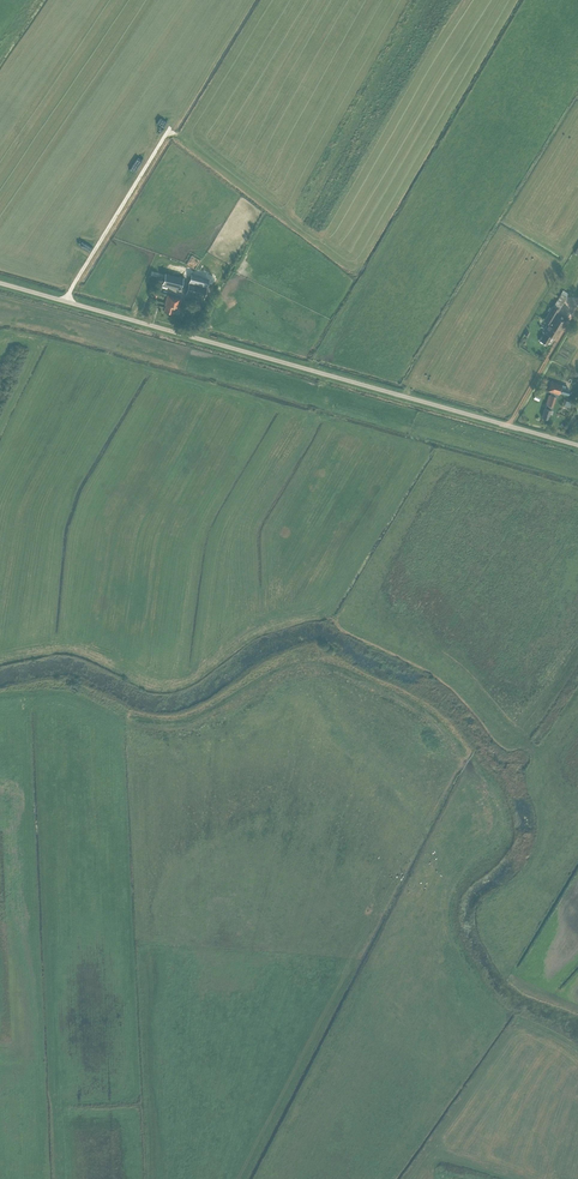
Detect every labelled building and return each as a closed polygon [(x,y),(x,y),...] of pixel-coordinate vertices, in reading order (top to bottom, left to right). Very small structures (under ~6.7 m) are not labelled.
[(165,272),(162,284),(180,288),(183,277),(165,272)] [(204,299),(207,287),(189,282),(185,295),(204,299)] [(558,309),(562,303),(566,297),(561,293),(557,299),(553,306),(544,321),(547,323),(543,331),(544,332),(539,340),(547,344),(553,334),(557,337),(567,319),(557,313),(559,309),(558,309)] [(178,309),(180,298),(167,294),(165,303),(166,303),(164,311),(172,313),(173,308),(178,309)] [(568,394),(569,389),(565,388),(566,386),(562,384),(551,381),(548,391),(551,392),(550,395),(549,394),(546,404),(545,408),(545,407),(542,417),(548,419),(549,413),(552,414),(553,410),(551,409),(552,406),(553,406),(556,396),(558,397),(560,392),(568,394)]
